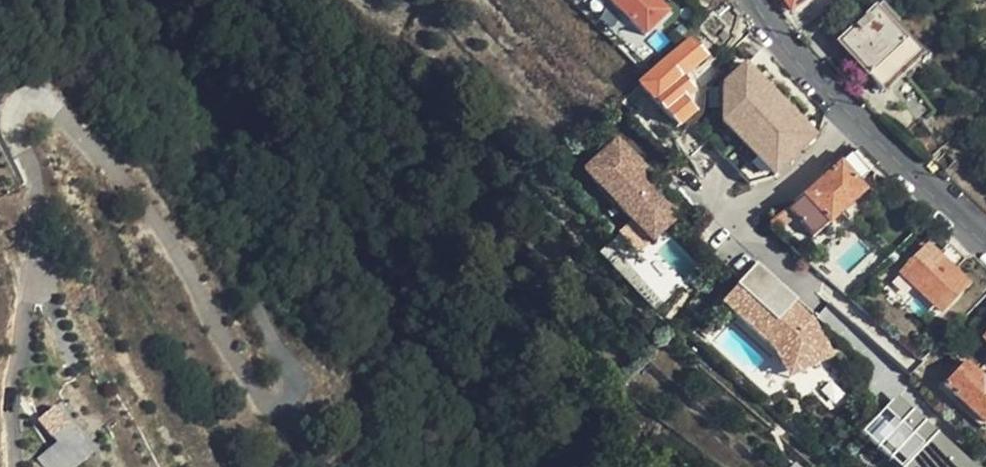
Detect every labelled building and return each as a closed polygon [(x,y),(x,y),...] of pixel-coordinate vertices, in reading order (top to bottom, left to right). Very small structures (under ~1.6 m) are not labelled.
[(648,35),(672,12),(660,0),(615,0),(648,35)] [(693,2),(707,16),(722,0),(695,0),(693,2)] [(791,11),(809,0),(784,0),(791,11)] [(916,63),(889,33),(894,28),(878,10),(856,28),(838,45),(881,93),(916,63)] [(720,37),(714,43),(718,48),(725,42),(720,37)] [(640,89),(647,96),(679,132),(695,117),(682,103),(693,93),(682,82),(705,61),(689,43),(666,63),(668,65),(640,89)] [(809,136),(740,66),(698,107),(766,177),(809,136)] [(647,96),(640,89),(633,96),(640,103),(647,96)] [(680,218),(611,142),(575,174),(645,250),(680,218)] [(862,152),(859,151),(789,214),(792,218),(811,240),(864,193),(857,186),(878,168),(876,165),(875,162),(873,160),(872,158),(869,156),(867,154),(864,153),(862,152)] [(792,218),(789,214),(780,222),(784,225),(792,218)] [(968,286),(954,272),(964,260),(951,250),(940,261),(929,251),(903,276),(917,290),(921,285),(946,310),(968,286)] [(795,298),(758,266),(724,304),(777,351),(789,344),(806,373),(835,357),(816,321),(796,304),(798,302),(795,298)] [(956,341),(949,335),(934,352),(940,357),(956,341)] [(792,380),(806,373),(789,344),(777,351),(792,380)] [(966,363),(943,389),(985,426),(985,425),(985,381),(966,363)] [(40,420),(43,424),(51,435),(53,438),(70,425),(57,406),(40,420)] [(910,413),(868,451),(882,466),(959,466),(910,413)] [(51,435),(43,424),(36,429),(44,439),(51,435)] [(78,436),(70,425),(53,438),(61,448),(78,436)]
